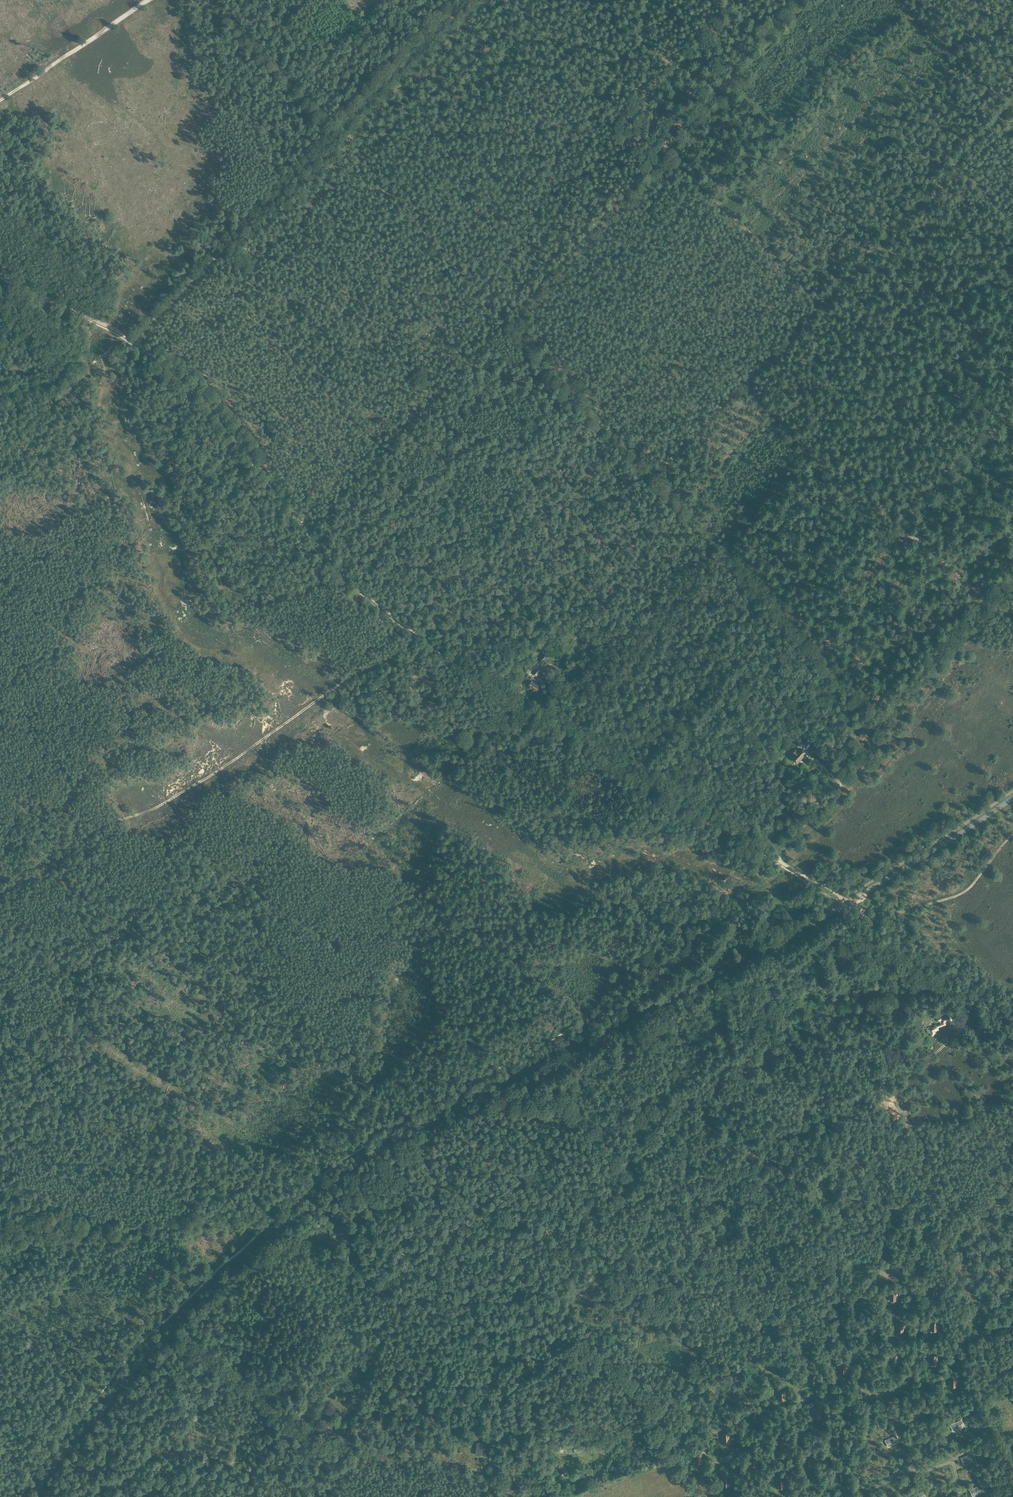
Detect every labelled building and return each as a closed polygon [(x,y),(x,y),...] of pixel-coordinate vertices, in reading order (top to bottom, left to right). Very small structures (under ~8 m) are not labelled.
[(537,676),(542,671),(540,670),(542,668),(540,666),(548,657),(544,653),(534,664),(537,667),(533,672),(537,676)] [(533,678),(528,687),(536,692),(541,683),(533,678)] [(811,740),(814,743),(819,739),(816,735),(811,740)] [(792,754),(793,754),(791,756),(793,758),(792,758),(796,763),(806,753),(802,748),(798,752),(796,750),(792,754)] [(945,1024),(944,1023),(951,1020),(949,1015),(940,1018),(940,1017),(937,1018),(938,1021),(942,1020),(943,1023),(937,1025),(936,1023),(934,1024),(935,1026),(930,1028),(930,1027),(929,1027),(929,1028),(927,1029),(928,1033),(930,1032),(931,1036),(934,1035),(933,1034),(936,1033),(935,1031),(938,1030),(937,1027),(945,1024)] [(328,1233),(326,1233),(326,1230),(325,1230),(316,1231),(315,1231),(316,1234),(316,1236),(316,1239),(326,1238),(326,1235),(329,1235),(331,1235),(331,1233),(328,1233)] [(923,1413),(924,1412),(922,1409),(911,1414),(914,1421),(924,1416),(923,1413)] [(961,1424),(963,1423),(961,1420),(950,1425),(953,1432),(962,1428),(961,1424)] [(888,1447),(897,1443),(896,1439),(897,1438),(896,1435),(885,1440),(888,1447)] [(477,1448),(476,1454),(487,1456),(489,1445),(486,1444),(486,1445),(482,1444),(479,1443),(478,1448),(477,1448)] [(972,1453),(960,1458),(964,1465),(973,1460),(972,1457),(973,1456),(972,1453)] [(568,1471),(565,1468),(563,1465),(559,1468),(561,1470),(560,1472),(563,1475),(568,1471)] [(980,1489),(982,1488),(980,1485),(969,1490),(973,1496),(982,1492),(980,1489)]
